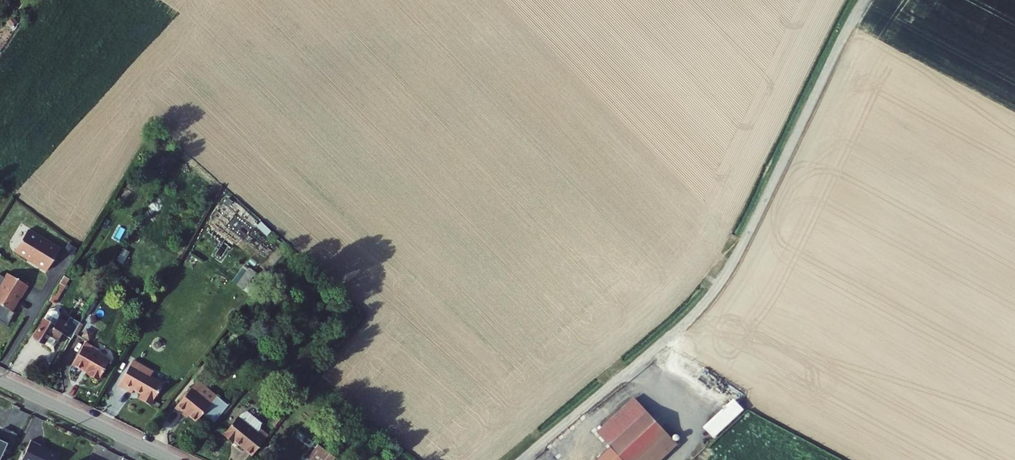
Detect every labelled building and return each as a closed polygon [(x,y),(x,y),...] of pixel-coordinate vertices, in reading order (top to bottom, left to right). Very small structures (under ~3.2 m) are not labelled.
[(60,250),(27,231),(15,253),(28,261),(29,260),(33,263),(33,264),(47,272),(60,250)] [(0,289),(0,306),(13,313),(17,306),(18,305),(18,304),(18,303),(17,303),(17,302),(16,302),(18,297),(22,300),(29,287),(8,275),(0,289)] [(60,285),(50,302),(55,305),(65,288),(60,285)] [(77,334),(83,322),(73,317),(69,324),(61,320),(59,321),(60,318),(58,316),(55,314),(52,314),(50,315),(46,322),(36,340),(46,345),(47,343),(52,345),(53,344),(57,347),(59,342),(58,341),(62,334),(73,340),(77,334)] [(86,324),(83,322),(77,334),(80,336),(86,324)] [(99,353),(101,349),(87,342),(75,365),(86,370),(87,369),(92,372),(91,374),(102,380),(113,360),(99,353)] [(133,361),(120,385),(133,393),(135,389),(143,394),(141,398),(152,405),(164,383),(151,376),(153,371),(133,361)] [(196,381),(190,388),(210,405),(216,398),(196,381)] [(210,405),(190,388),(173,408),(180,413),(182,411),(189,417),(195,422),(202,414),(213,424),(229,405),(221,398),(218,399),(216,398),(210,405)] [(702,425),(713,436),(744,408),(733,396),(702,425)] [(679,446),(636,400),(599,434),(612,448),(623,459),(665,459),(679,446)] [(182,411),(180,413),(187,419),(189,417),(182,411)] [(253,456),(268,437),(261,431),(262,426),(248,414),(242,417),(239,420),(237,419),(224,436),(233,444),(235,442),(243,448),(253,456)] [(5,459),(6,459),(17,438),(8,434),(7,436),(0,432),(0,458),(5,459)] [(66,450),(49,442),(51,440),(41,435),(30,457),(36,459),(61,459),(66,450)] [(309,435),(302,443),(320,459),(319,459),(337,459),(309,435)] [(235,442),(233,444),(241,450),(243,448),(235,442)] [(612,448),(600,459),(623,459),(612,448)]
